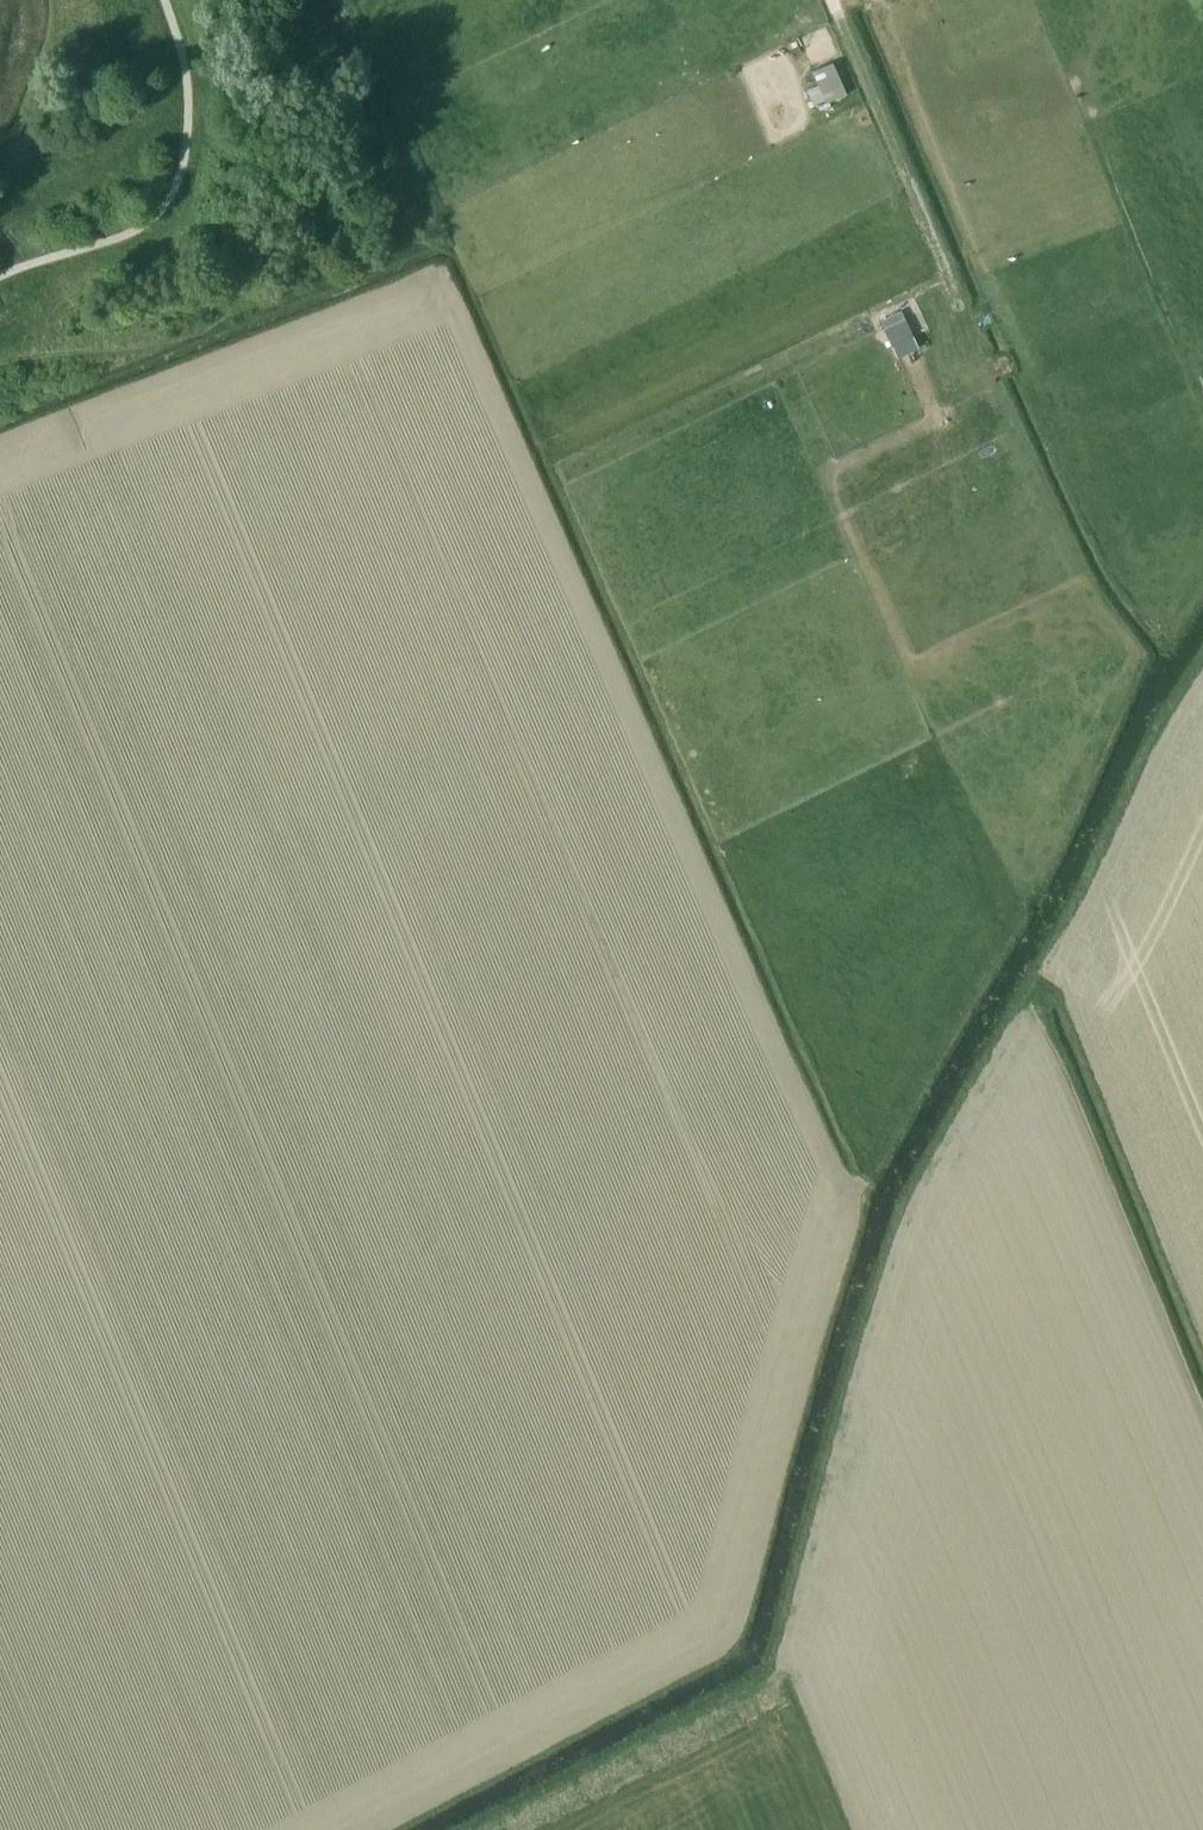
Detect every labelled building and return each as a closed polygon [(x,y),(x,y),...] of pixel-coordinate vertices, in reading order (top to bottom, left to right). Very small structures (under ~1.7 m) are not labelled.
[(818,84),(807,89),(814,104),(825,99),(826,102),(847,94),(833,62),(812,71),(818,84)] [(890,341),(911,331),(905,317),(884,328),(890,341)]
